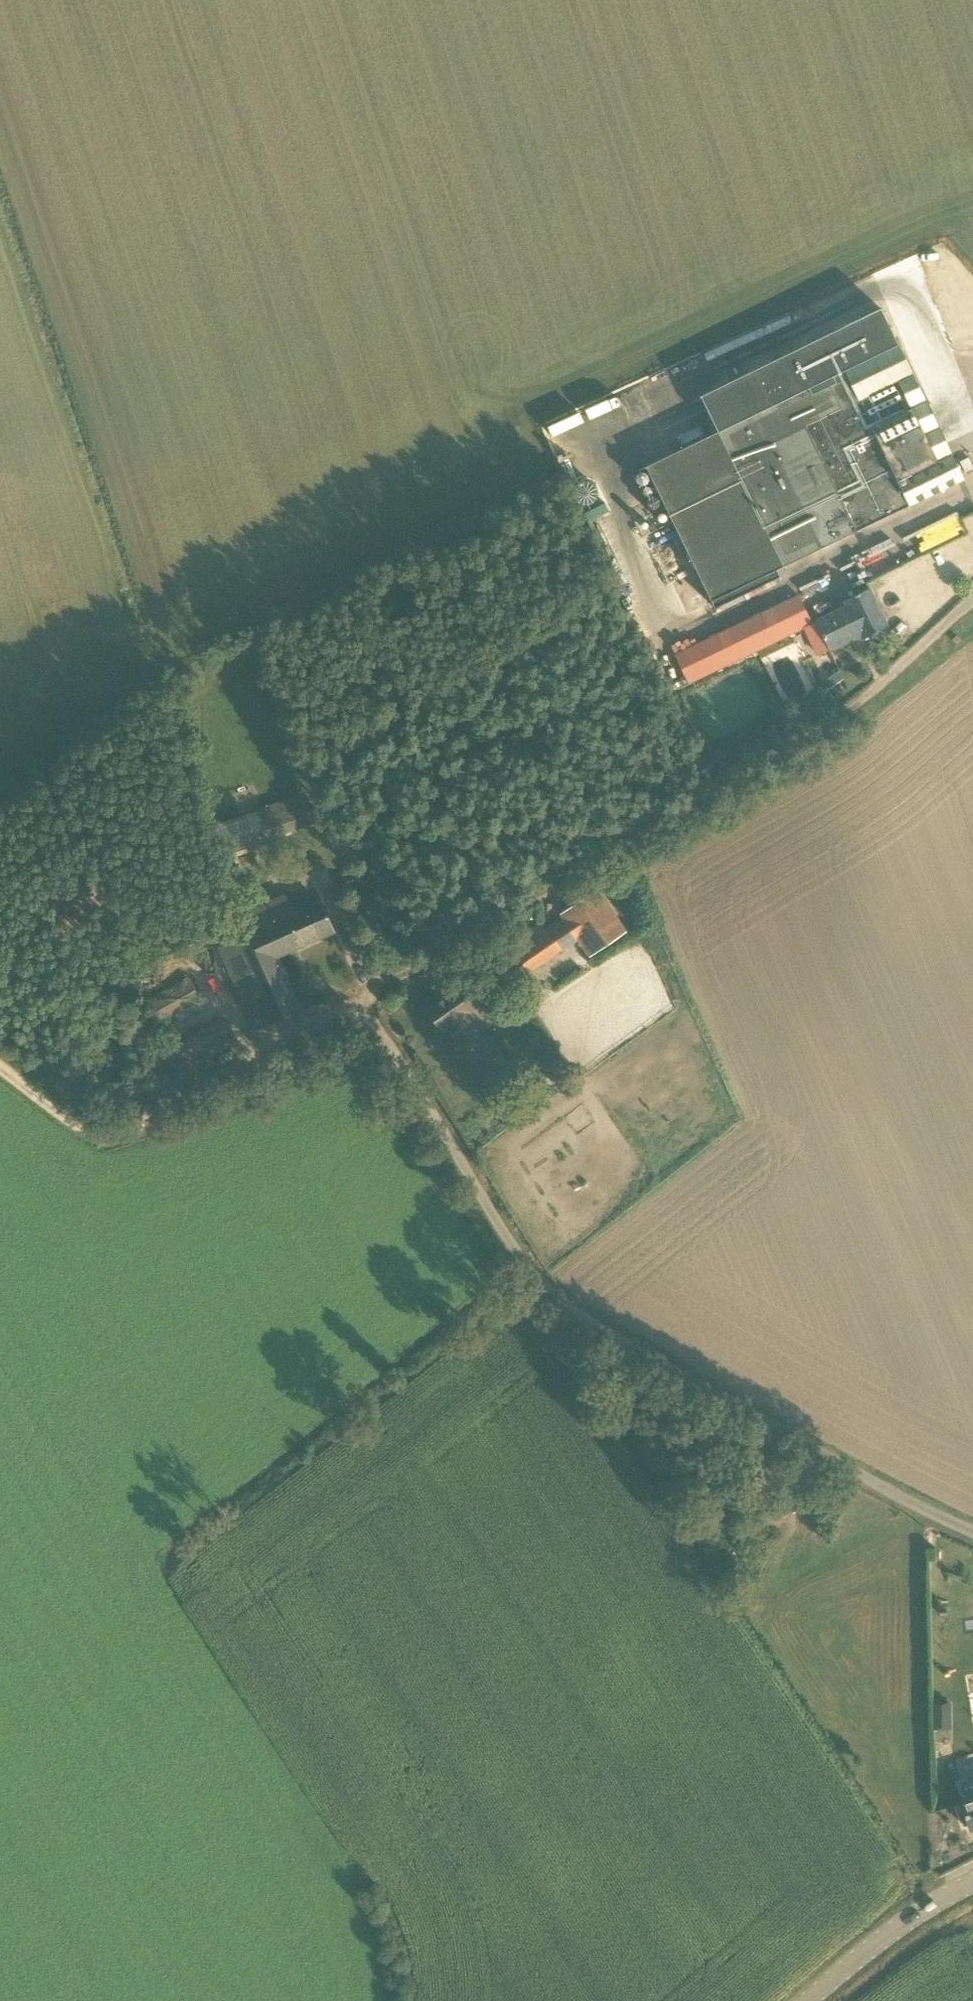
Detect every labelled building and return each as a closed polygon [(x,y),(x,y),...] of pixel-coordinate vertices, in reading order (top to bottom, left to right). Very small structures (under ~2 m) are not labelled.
[(899,344),(881,308),(702,396),(719,432),(647,467),(713,607),(780,577),(777,570),(964,479),(899,344)] [(549,431),(582,421),(578,408),(545,419),(549,431)] [(583,421),(550,435),(554,446),(588,433),(583,421)] [(919,528),(927,547),(964,531),(956,512),(919,528)] [(864,639),(888,628),(870,588),(845,600),(848,606),(816,621),(830,650),(862,635),(864,639)] [(799,594),(674,653),(688,682),(812,623),(799,594)] [(268,839),(315,824),(306,796),(259,813),(268,839)] [(388,821),(398,817),(391,802),(382,806),(388,821)] [(215,827),(224,854),(253,844),(244,817),(215,827)] [(626,932),(597,889),(559,915),(563,920),(546,932),(541,924),(508,947),(512,955),(497,965),(511,985),(577,941),(588,957),(626,932)] [(256,1031),(302,1011),(278,957),(335,932),(320,900),(294,911),(232,942),(218,948),(256,1031)] [(187,977),(143,1001),(155,1022),(169,1014),(199,998),(187,977)] [(489,999),(474,977),(428,1010),(443,1031),(448,1028),(464,1051),(466,1049),(474,1060),(492,1048),(484,1037),(486,1035),(470,1012),(489,999)] [(932,1714),(951,1715),(951,1702),(933,1701),(932,1714)] [(965,1825),(969,1823),(971,1828),(972,1827),(972,1799),(962,1803),(963,1807),(959,1808),(965,1825)]
